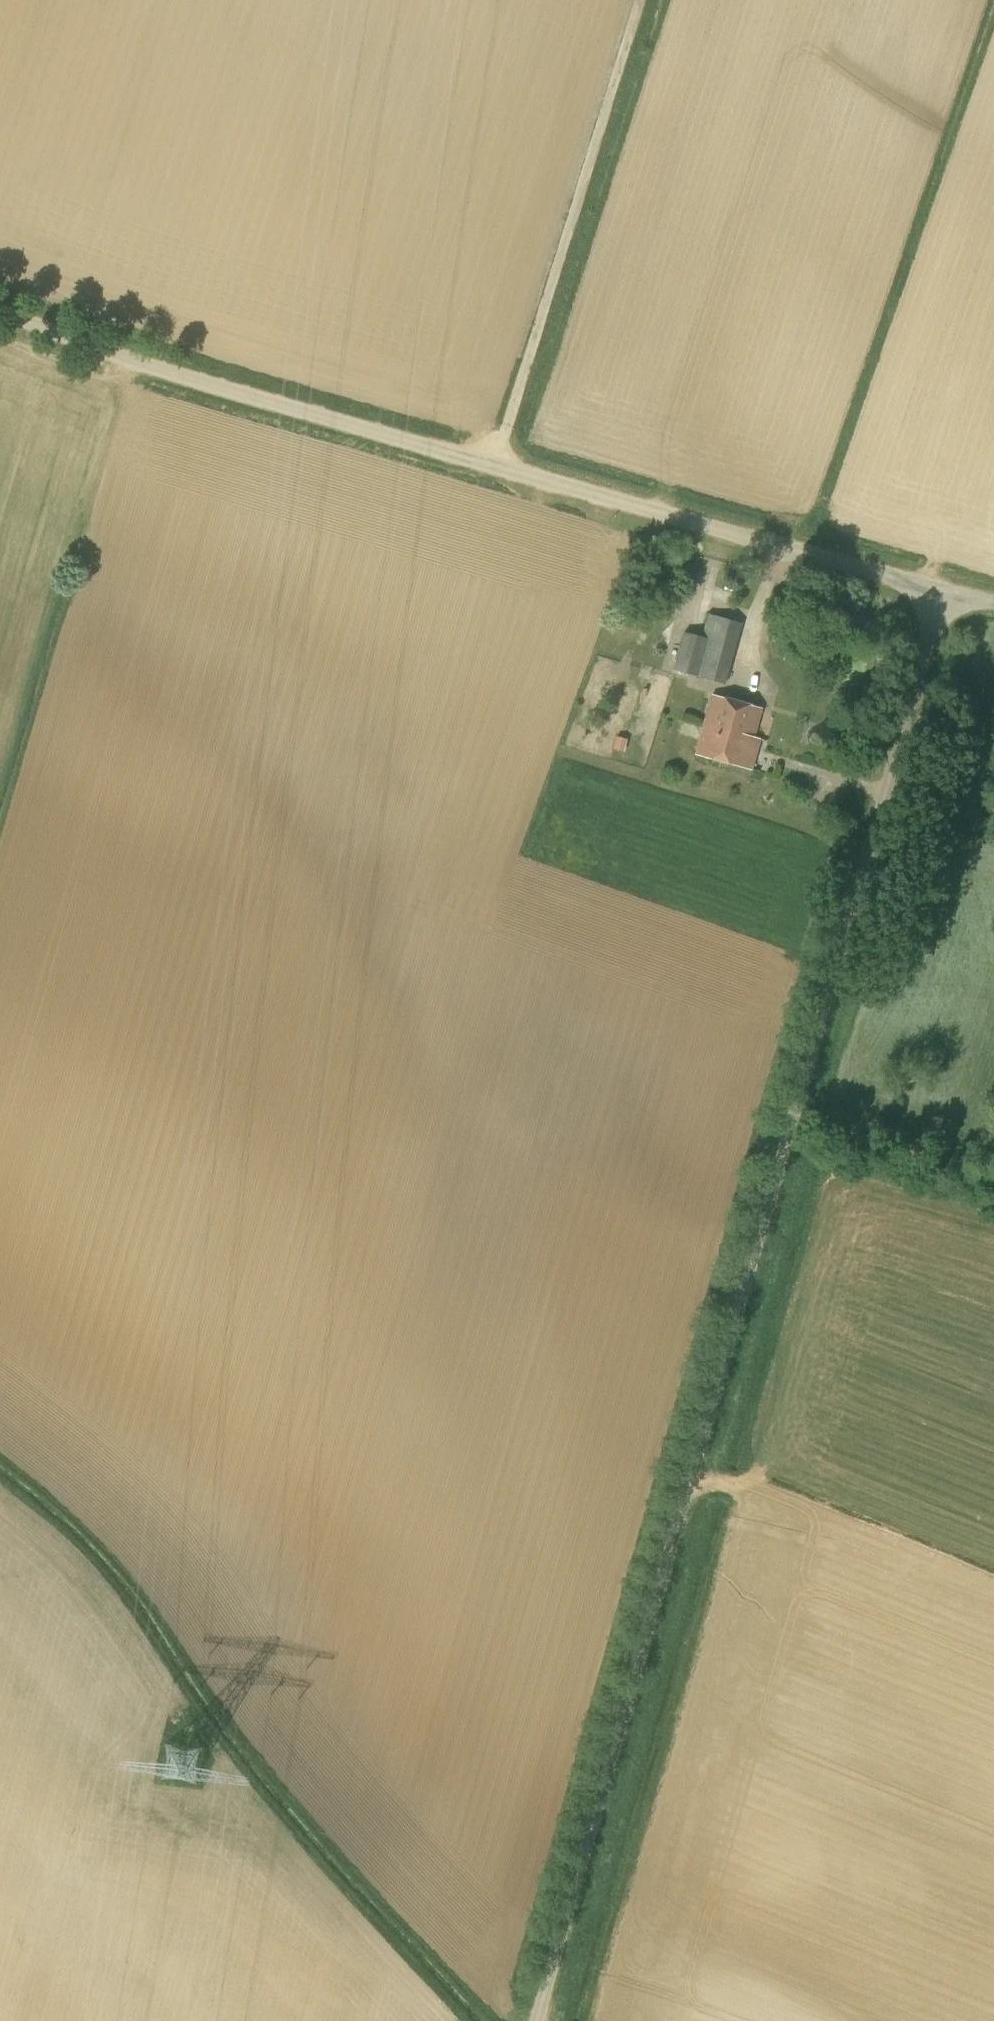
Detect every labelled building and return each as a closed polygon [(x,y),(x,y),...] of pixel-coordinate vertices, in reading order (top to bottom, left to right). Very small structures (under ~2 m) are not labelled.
[(723,687),(739,627),(707,618),(701,642),(682,636),(672,674),(723,687)] [(703,727),(750,739),(758,711),(711,698),(703,727)] [(750,740),(750,739),(703,727),(695,755),(750,770),(758,742),(750,740)]
